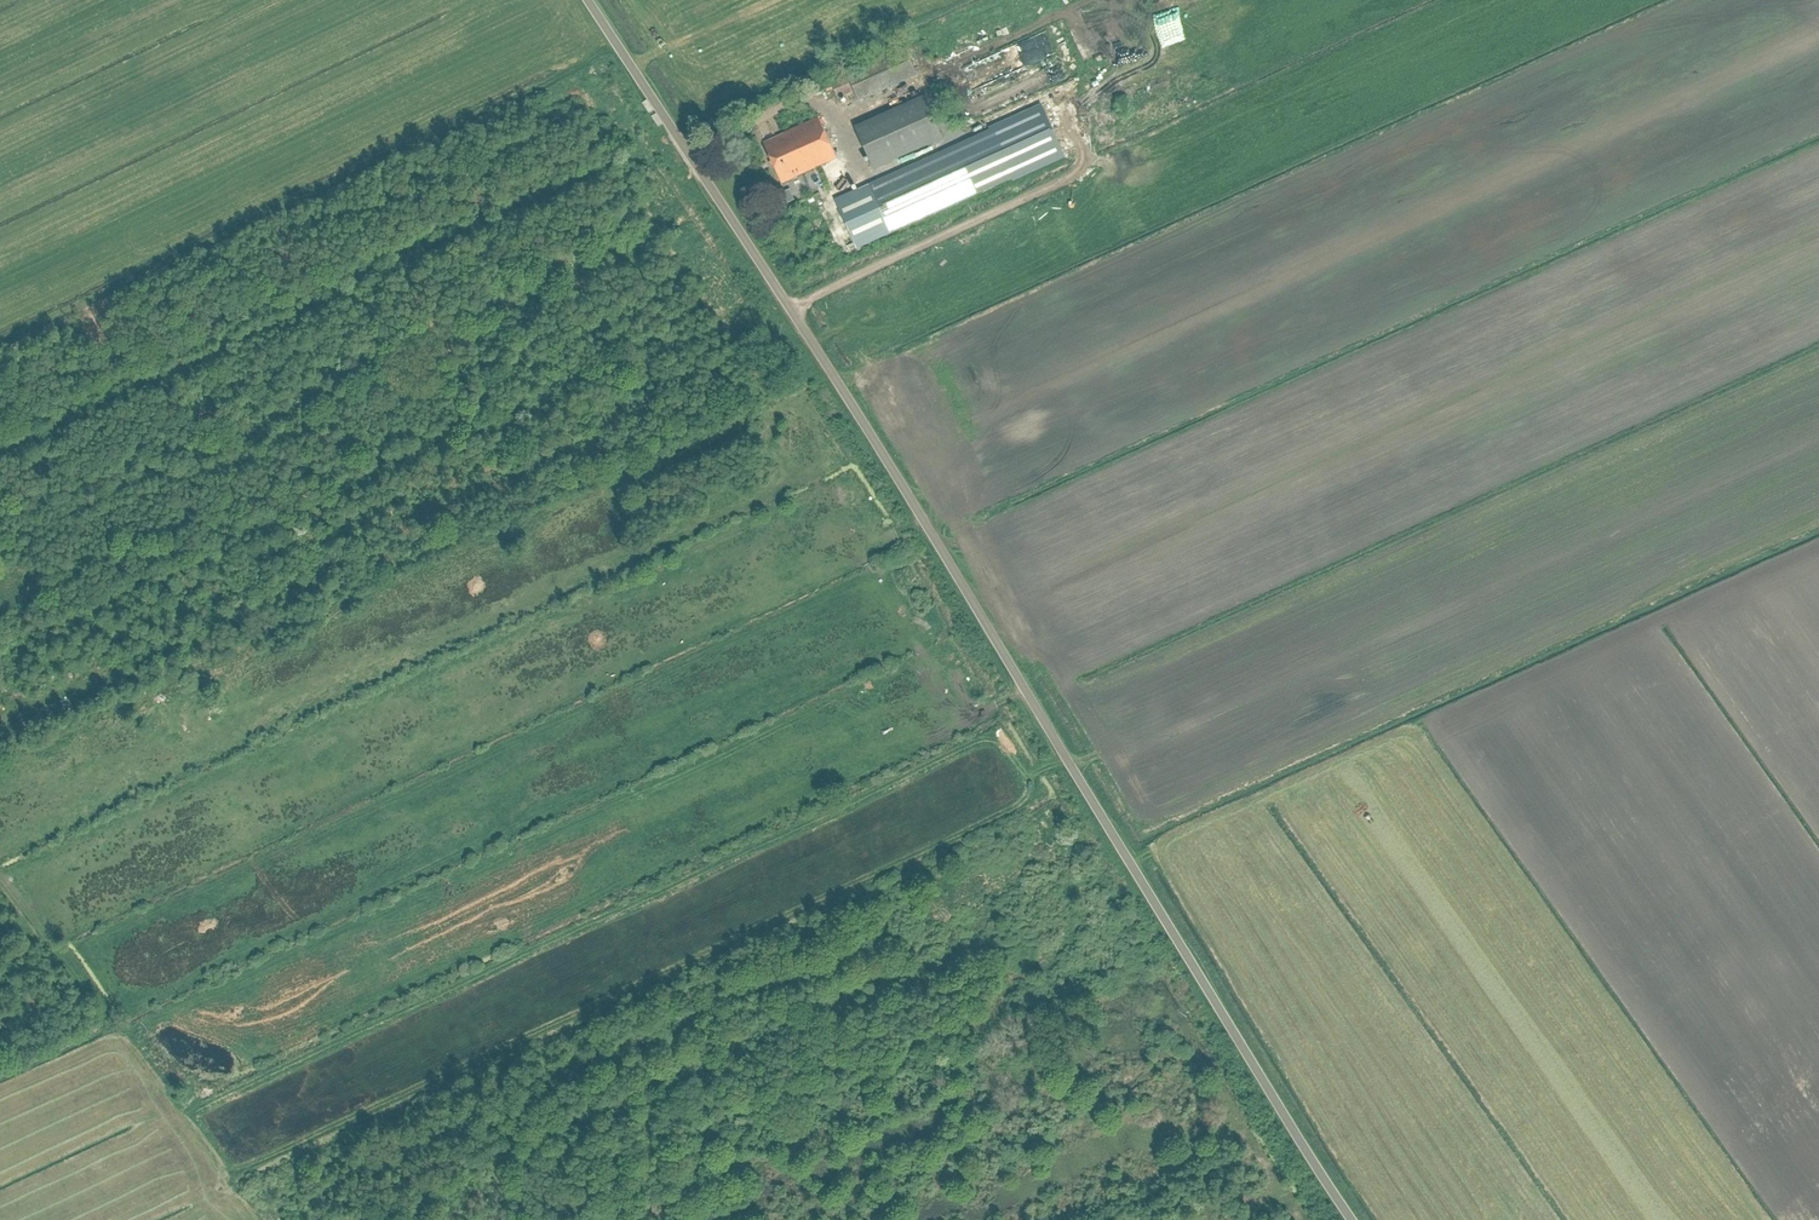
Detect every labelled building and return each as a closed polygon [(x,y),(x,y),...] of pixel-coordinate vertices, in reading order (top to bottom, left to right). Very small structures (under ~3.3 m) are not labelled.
[(1008,68),(1050,55),(1044,37),(1003,50),(1006,58),(1005,59),(1008,68)] [(903,45),(846,70),(858,99),(916,74),(903,45)] [(954,65),(973,60),(970,51),(951,56),(954,65)] [(985,81),(986,66),(976,66),(975,81),(985,81)] [(846,76),(832,82),(839,98),(853,92),(846,76)] [(923,96),(855,126),(875,169),(942,138),(923,96)] [(1041,107),(1056,145),(1068,140),(1063,128),(1069,126),(1070,129),(1079,125),(1070,102),(1060,106),(1064,117),(1057,120),(1050,104),(1041,107)] [(1051,156),(1035,110),(1025,113),(1042,161),(1046,171),(1062,165),(1061,162),(1090,152),(1083,132),(1075,134),(1077,140),(1055,147),(1058,154),(1051,156)] [(784,133),(763,143),(782,184),(792,179),(791,177),(836,156),(818,117),(784,132),(784,133)] [(991,129),(836,197),(862,245),(1013,178),(991,129)] [(172,691),(150,699),(153,707),(176,699),(172,691)]
